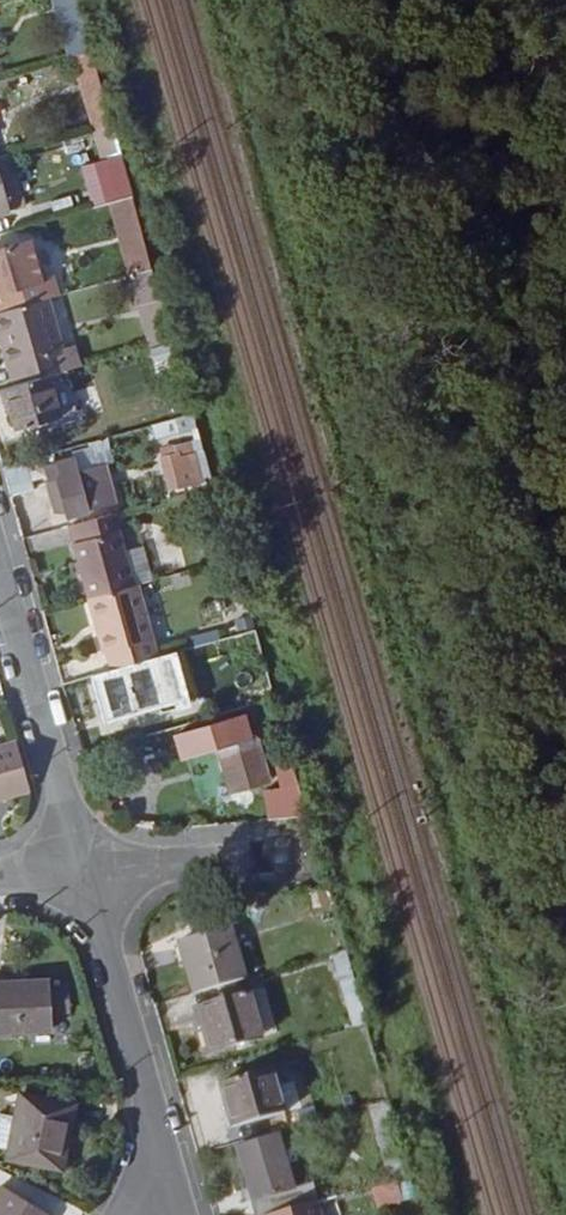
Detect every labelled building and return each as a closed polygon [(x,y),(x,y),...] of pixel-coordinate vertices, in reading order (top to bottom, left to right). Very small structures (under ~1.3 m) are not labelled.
[(66,35),(86,29),(77,0),(57,0),(66,35)] [(66,35),(73,59),(76,59),(93,54),(86,29),(66,35)] [(76,59),(88,102),(105,97),(93,54),(76,59)] [(105,97),(88,102),(96,132),(114,127),(105,97)] [(106,187),(97,190),(102,207),(111,205),(133,199),(114,127),(96,132),(91,133),(106,187)] [(10,212),(0,176),(0,215),(10,212)] [(133,199),(111,205),(121,241),(144,235),(133,199)] [(121,241),(130,274),(154,267),(144,235),(121,241)] [(0,252),(0,312),(47,298),(60,295),(55,277),(44,282),(33,243),(0,252)] [(164,302),(154,267),(130,274),(148,338),(169,332),(161,302),(164,302)] [(2,336),(6,335),(9,346),(5,347),(16,386),(49,376),(68,371),(79,367),(74,347),(62,351),(47,298),(0,312),(0,330),(2,336)] [(16,386),(6,388),(18,431),(62,418),(49,376),(16,386)] [(156,439),(194,430),(191,415),(153,424),(156,439)] [(105,441),(76,450),(82,469),(110,460),(105,441)] [(167,459),(176,492),(214,481),(206,452),(197,454),(193,443),(178,448),(180,455),(167,459)] [(80,476),(76,460),(49,468),(53,484),(52,484),(59,509),(67,507),(70,517),(75,516),(117,504),(106,469),(80,476)] [(34,492),(26,463),(3,470),(12,499),(34,492)] [(128,512),(118,515),(121,527),(131,524),(128,512)] [(118,515),(75,526),(72,528),(76,545),(90,598),(132,586),(137,585),(121,527),(118,515)] [(111,670),(151,657),(132,586),(90,598),(111,670)] [(199,670),(177,675),(183,702),(221,692),(214,663),(226,659),(222,642),(194,649),(199,670)] [(275,698),(269,675),(254,679),(260,702),(275,698)] [(243,717),(211,727),(230,792),(270,780),(258,741),(251,743),(243,717)] [(80,741),(84,756),(151,736),(147,721),(80,741)] [(28,789),(14,740),(0,744),(0,797),(28,789)] [(298,779),(293,759),(276,763),(282,783),(298,779)] [(267,789),(270,820),(290,818),(289,803),(295,803),(294,787),(267,789)] [(181,941),(196,993),(246,979),(231,926),(181,941)] [(0,983),(0,1032),(53,1030),(52,1012),(70,1011),(69,987),(51,987),(51,981),(0,983)] [(205,1025),(212,1051),(263,1037),(251,994),(196,1009),(202,1027),(205,1025)] [(274,1069),(223,1084),(236,1128),(287,1113),(274,1069)] [(339,1104),(342,1112),(382,1100),(379,1091),(339,1104)] [(76,1104),(21,1093),(8,1158),(64,1169),(76,1104)] [(411,1175),(391,1104),(373,1109),(393,1180),(411,1175)] [(10,1116),(0,1114),(0,1149),(3,1150),(10,1116)] [(317,1201),(319,1201),(314,1183),(295,1188),(279,1133),(238,1146),(258,1214),(271,1214),(317,1201)] [(378,1208),(403,1201),(398,1182),(373,1189),(378,1208)] [(3,1186),(0,1190),(0,1214),(47,1214),(3,1186)] [(271,1214),(321,1214),(317,1201),(271,1214)]
